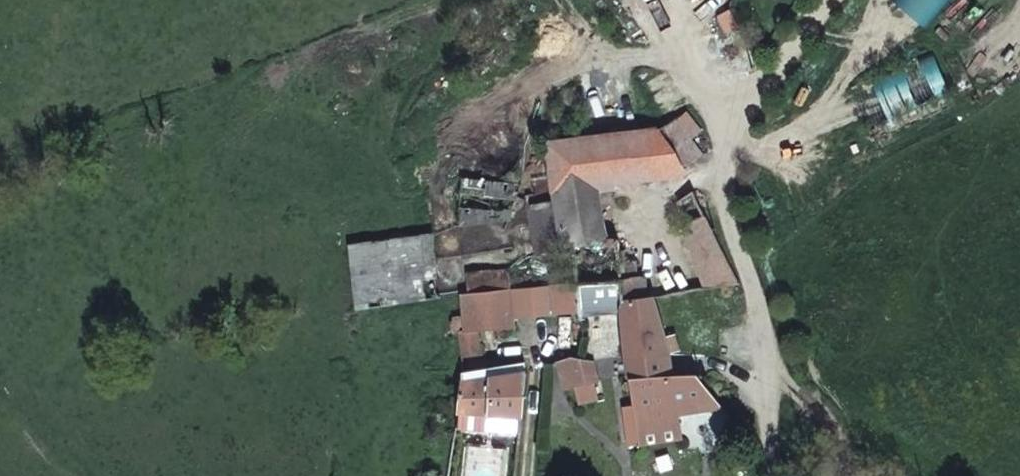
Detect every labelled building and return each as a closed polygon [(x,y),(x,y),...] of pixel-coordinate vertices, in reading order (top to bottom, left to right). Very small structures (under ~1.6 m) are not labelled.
[(692,114),(687,107),(662,123),(682,121),(692,114)] [(657,123),(609,128),(583,132),(549,136),(563,241),(572,241),(576,273),(620,268),(614,221),(598,223),(592,177),(688,164),(678,144),(657,123)] [(509,177),(453,171),(458,217),(510,210),(509,177)] [(710,206),(696,180),(685,192),(695,213),(710,206)] [(563,241),(555,183),(528,187),(535,245),(563,241)] [(710,206),(695,213),(705,232),(719,225),(710,206)] [(614,221),(620,268),(630,266),(624,220),(614,221)] [(432,227),(348,238),(354,281),(358,303),(440,289),(432,227)] [(630,266),(620,268),(621,278),(642,277),(640,265),(630,266)] [(621,278),(626,320),(630,348),(673,343),(656,277),(642,277),(621,278)] [(513,320),(509,280),(490,282),(461,285),(464,324),(459,325),(460,346),(461,347),(479,346),(478,322),(513,320)] [(556,356),(563,380),(564,385),(574,383),(578,398),(597,394),(594,380),(597,377),(595,369),(592,356),(578,353),(575,350),(556,356)] [(525,354),(459,363),(458,367),(454,402),(456,402),(455,420),(518,424),(519,406),(524,406),(527,366),(525,354)] [(679,362),(632,369),(635,402),(676,398),(722,393),(721,390),(714,380),(704,369),(698,365),(693,363),(687,362),(679,362)] [(680,431),(676,398),(635,402),(638,434),(680,431)] [(507,441),(468,436),(463,475),(503,475),(507,441)]
